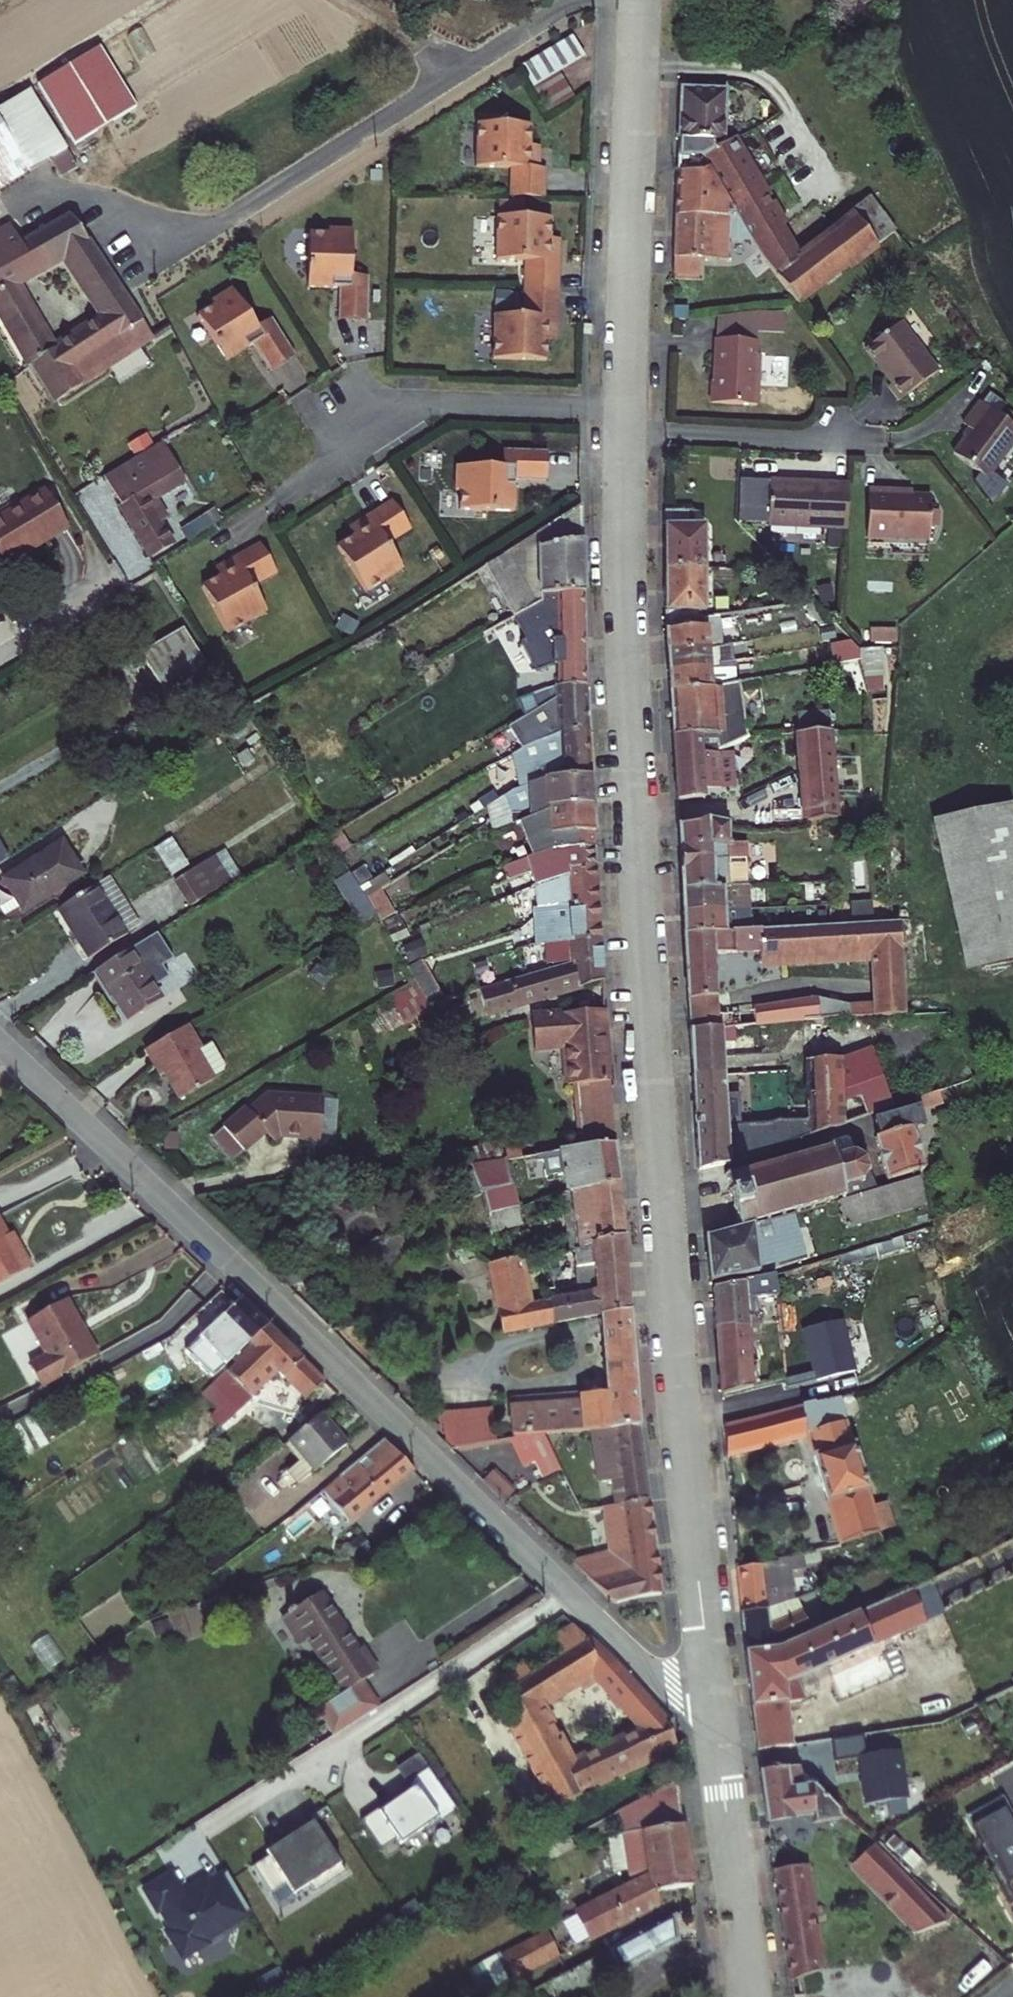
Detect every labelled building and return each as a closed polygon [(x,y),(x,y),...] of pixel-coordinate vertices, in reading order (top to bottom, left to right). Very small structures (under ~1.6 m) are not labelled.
[(569,43),(518,74),(527,90),(531,96),(558,80),(582,65),(569,43)] [(717,76),(673,75),(670,151),(685,151),(703,177),(721,204),(725,209),(727,212),(735,224),(784,294),(853,243),(831,214),(795,240),(715,129),(717,76)] [(558,80),(531,96),(544,116),(569,100),(558,80)] [(26,84),(0,99),(0,131),(23,168),(45,154),(50,151),(63,142),(26,84)] [(477,123),(475,167),(512,168),(510,196),(541,197),(542,168),(538,168),(539,157),(530,157),(531,125),(477,123)] [(23,168),(0,131),(0,183),(23,168)] [(74,159),(63,142),(50,151),(45,154),(55,171),(74,159)] [(667,203),(702,204),(708,205),(725,209),(721,204),(703,177),(685,151),(670,151),(667,203)] [(856,187),(840,199),(845,203),(867,233),(882,222),(856,187)] [(708,205),(702,204),(667,203),(665,260),(692,261),(692,245),(710,246),(711,223),(735,224),(727,212),(725,209),(708,205)] [(845,203),(831,214),(853,243),(867,233),(845,203)] [(0,226),(0,316),(29,365),(33,363),(56,399),(144,333),(118,291),(92,306),(97,314),(48,344),(8,282),(56,251),(80,289),(106,273),(64,206),(12,239),(3,224),(0,226)] [(524,289),(555,290),(556,262),(558,262),(558,250),(549,250),(551,218),(497,216),(495,259),(525,261),(524,289)] [(326,311),(356,313),(359,269),(341,268),(344,222),(320,220),(319,225),(300,224),(297,278),(328,280),(326,311)] [(106,273),(80,289),(92,306),(118,291),(106,273)] [(259,367),(284,351),(261,314),(246,323),(222,284),(201,297),(204,301),(187,311),(215,357),(243,340),(259,367)] [(554,318),(555,290),(524,289),(523,316),(493,315),(491,359),(545,361),(546,329),(555,330),(556,318),(554,318)] [(773,319),(775,295),(721,300),(713,301),(712,325),(753,328),(753,318),(773,319)] [(876,315),(882,323),(899,311),(893,303),(876,315)] [(889,382),(894,390),(934,362),(899,311),(882,323),(862,337),(887,372),(883,375),(889,382)] [(753,328),(712,325),(710,360),(711,360),(711,368),(708,368),(706,390),(752,392),(755,342),(752,342),(753,328)] [(975,475),(1012,433),(1012,432),(976,398),(957,419),(965,427),(960,433),(958,432),(951,440),(944,447),(975,475)] [(181,478),(158,439),(101,473),(118,502),(115,504),(146,555),(173,539),(160,517),(166,514),(154,494),(181,478)] [(543,482),(544,452),(501,451),(500,469),(454,467),(453,492),(458,492),(458,511),(511,513),(512,481),(543,482)] [(806,474),(767,476),(769,522),(848,517),(846,472),(806,474)] [(881,475),(866,476),(869,524),(926,520),(924,477),(896,479),(896,475),(881,475)] [(0,522),(0,551),(10,568),(71,531),(49,493),(0,522)] [(694,504),(665,504),(667,563),(707,561),(706,518),(693,519),(694,504)] [(584,591),(581,507),(489,567),(520,619),(531,613),(535,610),(564,593),(584,591)] [(360,537),(333,554),(362,599),(399,576),(383,550),(407,535),(390,509),(366,524),(365,523),(355,529),(360,537)] [(226,579),(199,594),(225,641),(263,619),(248,593),(273,579),(258,553),(233,567),(232,565),(222,571),(226,579)] [(709,605),(707,561),(667,563),(670,624),(702,623),(702,606),(709,605)] [(587,670),(584,591),(564,593),(535,610),(531,613),(520,619),(532,640),(528,643),(545,673),(557,666),(557,672),(587,670)] [(706,622),(702,623),(670,624),(671,646),(711,643),(711,629),(721,629),(720,611),(705,612),(706,622)] [(208,674),(178,628),(135,653),(165,700),(208,674)] [(712,664),(711,643),(671,646),(671,666),(712,664)] [(713,680),(712,664),(671,666),(672,685),(713,680)] [(587,670),(557,672),(558,686),(588,684),(587,670)] [(745,734),(736,677),(713,680),(672,685),(675,750),(713,748),(745,734)] [(590,730),(588,684),(558,686),(559,704),(515,730),(527,750),(536,746),(560,732),(590,730)] [(832,730),(832,716),(801,717),(801,731),(832,730)] [(594,778),(590,730),(560,732),(536,746),(527,750),(516,757),(521,785),(548,781),(552,779),(561,779),(594,778)] [(836,817),(832,730),(801,731),(805,819),(836,817)] [(714,755),(713,748),(675,750),(677,803),(705,801),(704,795),(716,795),(716,793),(714,755)] [(728,792),(726,755),(714,755),(716,793),(728,792)] [(596,806),(594,778),(561,779),(552,779),(548,781),(521,785),(505,795),(511,808),(530,807),(530,814),(538,809),(563,808),(596,806)] [(932,806),(969,962),(1012,953),(1012,795),(1012,790),(932,806)] [(511,808),(505,795),(476,813),(489,836),(513,823),(511,808)] [(598,847),(596,806),(563,808),(538,809),(530,814),(520,819),(516,821),(531,857),(550,850),(560,849),(598,847)] [(678,843),(729,842),(729,823),(729,820),(725,820),(706,815),(704,815),(704,817),(702,817),(695,822),(678,823),(678,843)] [(758,855),(758,841),(746,842),(729,842),(678,843),(680,884),(724,882),(742,881),(741,856),(758,855)] [(162,845),(143,857),(164,894),(184,883),(162,845)] [(0,881),(0,886),(17,915),(78,879),(60,847),(0,881)] [(600,867),(598,847),(560,849),(550,850),(531,857),(524,860),(528,871),(532,888),(571,875),(570,869),(600,867)] [(759,881),(758,855),(741,856),(742,881),(759,881)] [(524,860),(495,872),(498,882),(528,871),(524,860)] [(602,904),(600,867),(570,869),(571,875),(532,888),(531,888),(537,909),(572,907),(602,904)] [(164,894),(170,904),(179,920),(224,894),(215,878),(209,868),(184,883),(164,894)] [(377,879),(373,882),(364,868),(337,884),(361,925),(375,917),(380,925),(398,914),(377,879)] [(102,881),(90,889),(119,940),(131,933),(102,881)] [(724,882),(680,884),(681,909),(725,907),(760,905),(759,881),(742,881),(724,882)] [(90,889),(53,910),(82,962),(119,940),(90,889)] [(914,899),(904,900),(906,911),(915,910),(914,899)] [(605,942),(602,904),(572,907),(537,909),(533,910),(544,946),(554,945),(574,944),(605,942)] [(761,924),(760,905),(725,907),(681,909),(682,930),(726,927),(761,924)] [(761,924),(726,927),(682,930),(686,1028),(720,1024),(819,1012),(816,985),(749,992),(750,999),(718,1001),(714,946),(760,944),(761,951),(872,942),(874,968),(908,965),(902,914),(761,924)] [(163,981),(141,942),(121,953),(143,992),(163,981)] [(608,983),(605,942),(574,944),(554,945),(544,946),(546,972),(555,970),(575,964),(578,992),(608,983)] [(143,992),(121,953),(86,972),(116,1024),(150,1005),(143,992)] [(483,990),(478,992),(485,1017),(578,992),(575,964),(555,970),(546,972),(483,990)] [(446,1003),(418,965),(402,970),(418,992),(430,1008),(446,1003)] [(908,965),(874,968),(877,994),(910,990),(908,965)] [(850,996),(816,985),(819,1012),(836,1011),(846,1009),(852,1009),(850,996)] [(877,994),(850,996),(852,1009),(912,1006),(910,990),(877,994)] [(400,1024),(430,1008),(418,992),(391,1006),(400,1024)] [(604,1010),(534,1016),(537,1050),(566,1047),(568,1087),(581,1086),(587,1150),(616,1146),(604,1010)] [(722,1054),(720,1024),(686,1028),(688,1057),(722,1054)] [(194,1051),(181,1027),(139,1050),(148,1067),(152,1065),(172,1101),(206,1082),(190,1054),(194,1051)] [(882,1091),(866,1044),(838,1054),(840,1119),(857,1113),(887,1102),(882,1091)] [(219,1068),(206,1045),(194,1051),(190,1054),(206,1082),(216,1077),(219,1068)] [(722,1054),(688,1057),(689,1073),(723,1071),(722,1054)] [(840,1119),(838,1054),(804,1055),(806,1110),(758,1112),(758,1116),(742,1116),(726,1117),(724,1095),(724,1089),(723,1071),(689,1073),(696,1166),(738,1155),(840,1119)] [(945,1081),(918,1091),(921,1097),(884,1110),(888,1129),(877,1132),(889,1175),(929,1164),(916,1122),(931,1117),(925,1100),(948,1092),(945,1081)] [(910,1094),(906,1082),(882,1091),(887,1102),(910,1094)] [(726,1117),(742,1116),(740,1088),(724,1089),(724,1095),(726,1117)] [(236,1107),(212,1125),(231,1150),(254,1133),(261,1143),(268,1138),(272,1139),(274,1138),(284,1139),(287,1142),(308,1145),(314,1103),(259,1095),(239,1111),(236,1107)] [(322,1127),(335,1128),(335,1106),(323,1106),(322,1127)] [(831,1142),(722,1169),(735,1224),(793,1209),(845,1194),(877,1186),(865,1145),(860,1143),(854,1143),(852,1134),(845,1132),(830,1138),(831,1142)] [(617,1167),(616,1146),(587,1150),(590,1170),(617,1167)] [(619,1185),(617,1167),(590,1170),(587,1150),(560,1154),(566,1197),(619,1185)] [(504,1164),(468,1170),(478,1198),(486,1221),(518,1209),(504,1164)] [(877,1186),(845,1194),(852,1222),(929,1202),(923,1173),(877,1186)] [(623,1237),(619,1185),(566,1197),(573,1247),(623,1237)] [(806,1255),(793,1209),(735,1224),(700,1234),(703,1284),(806,1255)] [(5,1210),(0,1212),(0,1281),(38,1261),(29,1245),(25,1247),(17,1231),(5,1210)] [(29,1245),(21,1229),(17,1231),(25,1247),(29,1245)] [(627,1284),(623,1237),(573,1247),(572,1247),(573,1268),(594,1265),(596,1285),(597,1292),(622,1290),(622,1284),(627,1284)] [(497,1332),(555,1324),(553,1307),(546,1308),(545,1301),(531,1303),(523,1257),(484,1265),(485,1273),(497,1332)] [(763,1273),(708,1288),(712,1328),(745,1321),(744,1316),(748,1315),(746,1299),(767,1295),(763,1273)] [(630,1313),(627,1284),(622,1284),(622,1290),(597,1292),(599,1317),(630,1313)] [(555,1324),(599,1317),(597,1292),(596,1285),(544,1291),(545,1301),(552,1300),(553,1307),(555,1324)] [(69,1291),(30,1312),(49,1348),(31,1356),(42,1377),(99,1348),(69,1291)] [(268,1327),(239,1299),(222,1317),(233,1328),(208,1353),(224,1369),(235,1359),(268,1327)] [(639,1425),(630,1313),(599,1317),(608,1400),(582,1403),(533,1408),(535,1435),(544,1434),(598,1429),(639,1425)] [(753,1320),(748,1315),(744,1316),(745,1321),(712,1328),(718,1397),(755,1387),(749,1360),(756,1358),(753,1343),(757,1343),(753,1320)] [(321,1378),(268,1327),(235,1359),(239,1363),(229,1373),(254,1396),(276,1374),(281,1379),(283,1376),(303,1397),(321,1378)] [(582,1394),(532,1399),(533,1408),(582,1403),(582,1394)] [(532,1399),(509,1401),(509,1407),(510,1424),(519,1423),(517,1409),(533,1408),(532,1399)] [(812,1405),(721,1429),(724,1459),(807,1438),(820,1435),(818,1428),(812,1405)] [(515,1439),(535,1435),(533,1408),(517,1409),(519,1423),(510,1424),(512,1440),(515,1439)] [(489,1411),(439,1421),(446,1453),(496,1443),(489,1411)] [(316,1412),(283,1439),(309,1469),(342,1442),(316,1412)] [(845,1421),(818,1428),(820,1435),(807,1438),(834,1537),(875,1528),(889,1524),(881,1500),(869,1504),(845,1421)] [(649,1499),(639,1425),(598,1429),(605,1474),(619,1472),(622,1494),(607,1495),(608,1500),(613,1499),(613,1503),(649,1499)] [(535,1435),(515,1439),(524,1467),(536,1463),(541,1477),(557,1472),(544,1434),(535,1435)] [(342,1472),(362,1458),(385,1441),(379,1435),(342,1472)] [(322,1495),(342,1520),(413,1469),(385,1441),(362,1458),(342,1472),(306,1498),(310,1503),(322,1495)] [(495,1474),(481,1488),(503,1510),(517,1496),(495,1474)] [(655,1543),(649,1499),(613,1503),(619,1544),(619,1547),(655,1543)] [(661,1593),(655,1543),(619,1547),(622,1566),(575,1571),(608,1601),(661,1593)] [(778,1562),(734,1567),(738,1612),(765,1608),(763,1597),(775,1596),(782,1595),(778,1562)] [(924,1625),(909,1590),(770,1650),(771,1654),(743,1658),(750,1713),(787,1701),(799,1697),(793,1679),(924,1625)] [(775,1596),(763,1597),(765,1608),(777,1606),(775,1596)] [(320,1598),(282,1622),(301,1650),(310,1644),(341,1692),(314,1709),(331,1735),(375,1707),(358,1681),(375,1670),(365,1654),(359,1658),(320,1598)] [(768,1624),(765,1608),(738,1612),(740,1634),(743,1658),(771,1654),(770,1650),(769,1645),(812,1626),(803,1608),(768,1624)] [(178,1648),(207,1639),(198,1610),(154,1624),(157,1636),(173,1631),(178,1648)] [(573,1624),(545,1640),(555,1659),(588,1639),(573,1624)] [(528,1674),(501,1690),(553,1785),(546,1789),(558,1811),(680,1754),(665,1724),(653,1708),(634,1722),(636,1724),(643,1734),(618,1745),(572,1766),(538,1705),(582,1680),(585,1687),(599,1679),(614,1697),(609,1701),(619,1713),(624,1710),(642,1695),(627,1678),(614,1665),(588,1639),(555,1659),(528,1674)] [(521,1662),(493,1678),(501,1690),(528,1674),(521,1662)] [(642,1695),(624,1710),(634,1722),(653,1708),(642,1695)] [(787,1701),(750,1713),(754,1753),(793,1742),(787,1701)] [(636,1724),(614,1735),(618,1745),(643,1734),(636,1724)] [(432,1785),(423,1770),(400,1784),(409,1799),(432,1785)] [(757,1777),(763,1825),(809,1819),(810,1828),(836,1824),(834,1813),(790,1771),(757,1777)] [(460,1829),(432,1785),(409,1799),(414,1806),(392,1819),(390,1816),(365,1833),(383,1863),(400,1853),(404,1859),(427,1844),(429,1848),(460,1829)] [(677,1785),(653,1798),(656,1824),(643,1825),(649,1876),(650,1884),(657,1894),(691,1891),(677,1785)] [(342,1874),(312,1822),(279,1841),(282,1845),(249,1864),(266,1893),(282,1883),(289,1894),(304,1885),(309,1894),(342,1874)] [(910,1943),(922,1955),(958,1943),(869,1849),(848,1871),(916,1937),(910,1943)] [(250,1915),(225,1872),(207,1882),(204,1878),(180,1892),(169,1872),(143,1890),(157,1912),(160,1911),(171,1930),(166,1933),(182,1960),(207,1946),(204,1941),(219,1933),(221,1935),(237,1925),(236,1923),(250,1915)] [(770,1876),(785,1987),(815,1982),(800,1872),(770,1876)] [(659,1897),(657,1894),(650,1884),(649,1876),(626,1889),(595,1906),(610,1934),(660,1908),(659,1897)] [(675,1918),(609,1952),(621,1974),(678,1944),(675,1918)] [(507,1988),(561,1965),(549,1935),(495,1958),(507,1988)] [(543,1988),(547,1996),(579,1996),(603,1984),(592,1962),(543,1988)]
